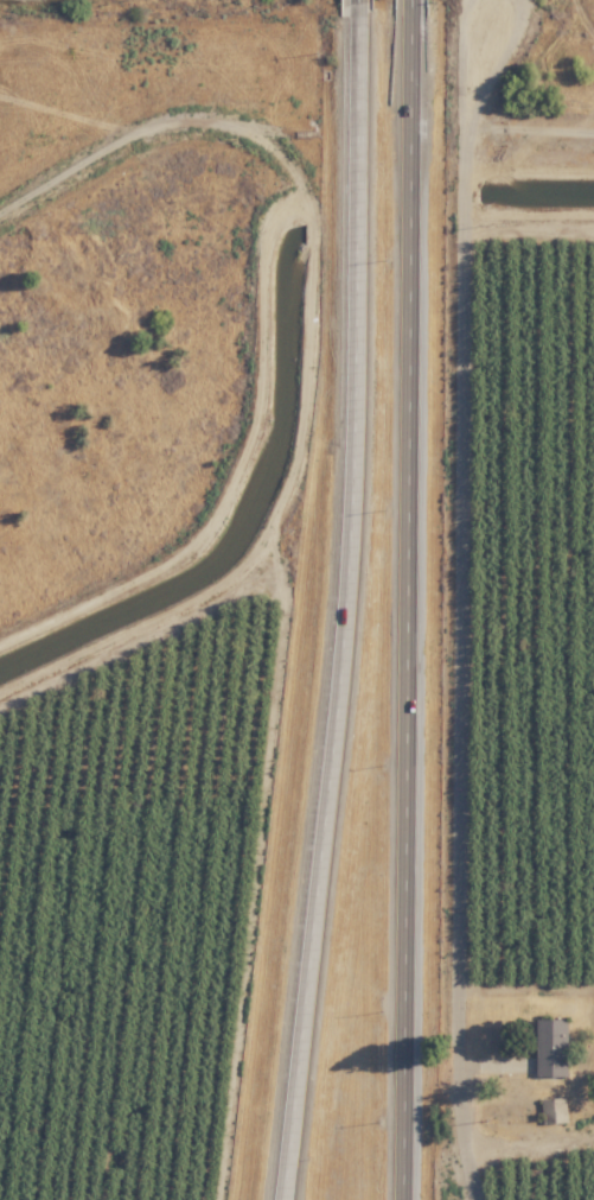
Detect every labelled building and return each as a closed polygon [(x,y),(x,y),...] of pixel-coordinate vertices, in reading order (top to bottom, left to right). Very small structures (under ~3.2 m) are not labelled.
[(568,1076),(569,1018),(538,1018),(537,1075),(568,1076)]
